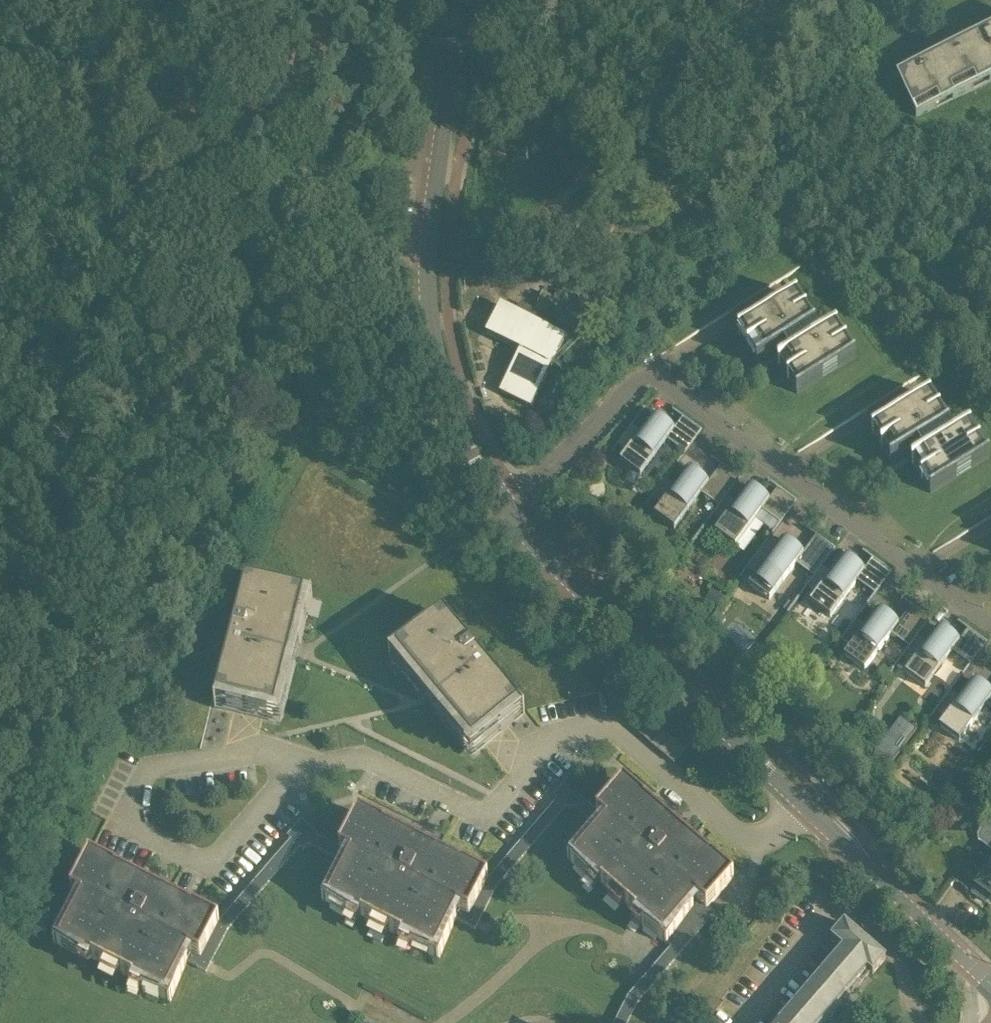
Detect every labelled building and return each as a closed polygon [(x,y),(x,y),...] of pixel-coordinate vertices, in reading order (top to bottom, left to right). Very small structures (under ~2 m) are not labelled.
[(896,75),(916,117),(990,81),(990,30),(896,75)] [(531,320),(549,329),(564,337),(569,339),(576,324),(568,320),(555,315),(560,302),(543,293),(531,320)] [(797,296),(741,332),(738,333),(757,364),(774,353),(778,359),(780,362),(778,363),(797,394),(856,357),(837,326),(819,337),(814,328),(816,327),(797,296)] [(501,306),(487,333),(515,347),(521,350),(501,391),(531,406),(564,337),(549,329),(531,320),(501,306)] [(930,396),(874,431),(871,433),(891,464),(908,453),(911,458),(913,461),(911,462),(931,493),(990,456),(970,425),(953,436),(948,428),(950,426),(930,396)] [(685,454),(693,443),(702,431),(684,418),(675,430),(654,415),(641,433),(632,426),(618,446),(627,452),(620,461),(640,476),(667,440),(685,454)] [(674,529),(701,494),(719,507),(741,479),(722,465),(709,483),(689,468),(675,486),(667,480),(652,499),(661,505),(654,514),(674,529)] [(797,502),(779,488),(770,500),(749,485),(736,503),(727,497),(713,516),(722,523),(715,532),(735,547),(756,518),(775,532),(780,524),(797,502)] [(769,539),(762,550),(747,569),(756,576),(749,585),(770,600),(796,564),(814,577),(835,549),(817,536),(804,554),(784,539),(779,546),(769,539)] [(830,617),(857,581),(875,595),(882,584),(892,572),(874,559),(865,571),(845,556),(831,574),(822,567),(808,587),(817,593),(810,602),(830,617)] [(215,706),(275,716),(293,640),(301,642),(312,598),(245,581),(215,706)] [(724,598),(712,589),(705,598),(717,607),(724,598)] [(909,648),(917,638),(930,620),(912,607),(899,624),(879,609),(865,627),(857,621),(842,640),(851,646),(844,655),(865,670),(891,635),(909,648)] [(718,628),(725,619),(716,611),(708,621),(718,628)] [(519,711),(513,704),(441,614),(389,656),(418,692),(424,687),(473,748),(519,711)] [(925,688),(952,652),(970,665),(987,643),(969,630),(960,641),(940,626),(926,644),(918,638),(903,657),(912,664),(905,673),(925,688)] [(986,705),(990,708),(990,692),(974,680),(960,698),(952,691),(938,710),(946,717),(939,726),(960,741),(986,705)] [(915,730),(899,718),(871,756),(887,768),(915,730)] [(558,799),(488,880),(496,886),(566,805),(570,809),(573,805),(584,815),(599,827),(567,858),(589,880),(593,875),(601,884),(600,885),(635,915),(636,914),(646,921),(642,926),(667,944),(668,943),(671,947),(664,955),(672,962),(714,914),(708,908),(734,877),(727,871),(711,858),(710,858),(666,820),(646,803),(647,802),(623,782),(597,812),(591,807),(580,797),(583,793),(568,780),(555,795),(558,799)] [(292,839),(219,923),(228,929),(300,846),(303,849),(308,843),(328,854),(345,862),(322,899),(348,915),(351,910),(361,916),(361,917),(402,939),(402,937),(413,942),(411,948),(439,959),(456,918),(475,928),(478,923),(496,886),(488,880),(487,880),(488,878),(478,873),(461,865),(460,866),(409,839),(385,827),(385,826),(358,812),(340,848),(333,844),(315,835),(317,834),(301,821),(288,836),(292,839)] [(981,830),(978,835),(979,840),(990,850),(990,817),(981,830)] [(191,908),(140,882),(116,870),(117,869),(89,855),(71,892),(83,898),(79,905),(77,904),(53,942),(79,958),(82,953),(93,958),(92,959),(133,980),(134,979),(144,984),(142,990),(170,1002),(187,961),(206,971),(210,963),(227,929),(219,923),(218,922),(219,921),(192,907),(191,908)] [(973,894),(986,903),(990,897),(990,869),(973,894)] [(939,892),(944,885),(937,880),(932,887),(939,892)] [(870,972),(873,974),(886,959),(845,923),(831,939),(843,949),(779,1022),(826,1022),(870,972)] [(636,1005),(672,962),(664,955),(628,998),(616,1022),(627,1022),(636,1005)]
